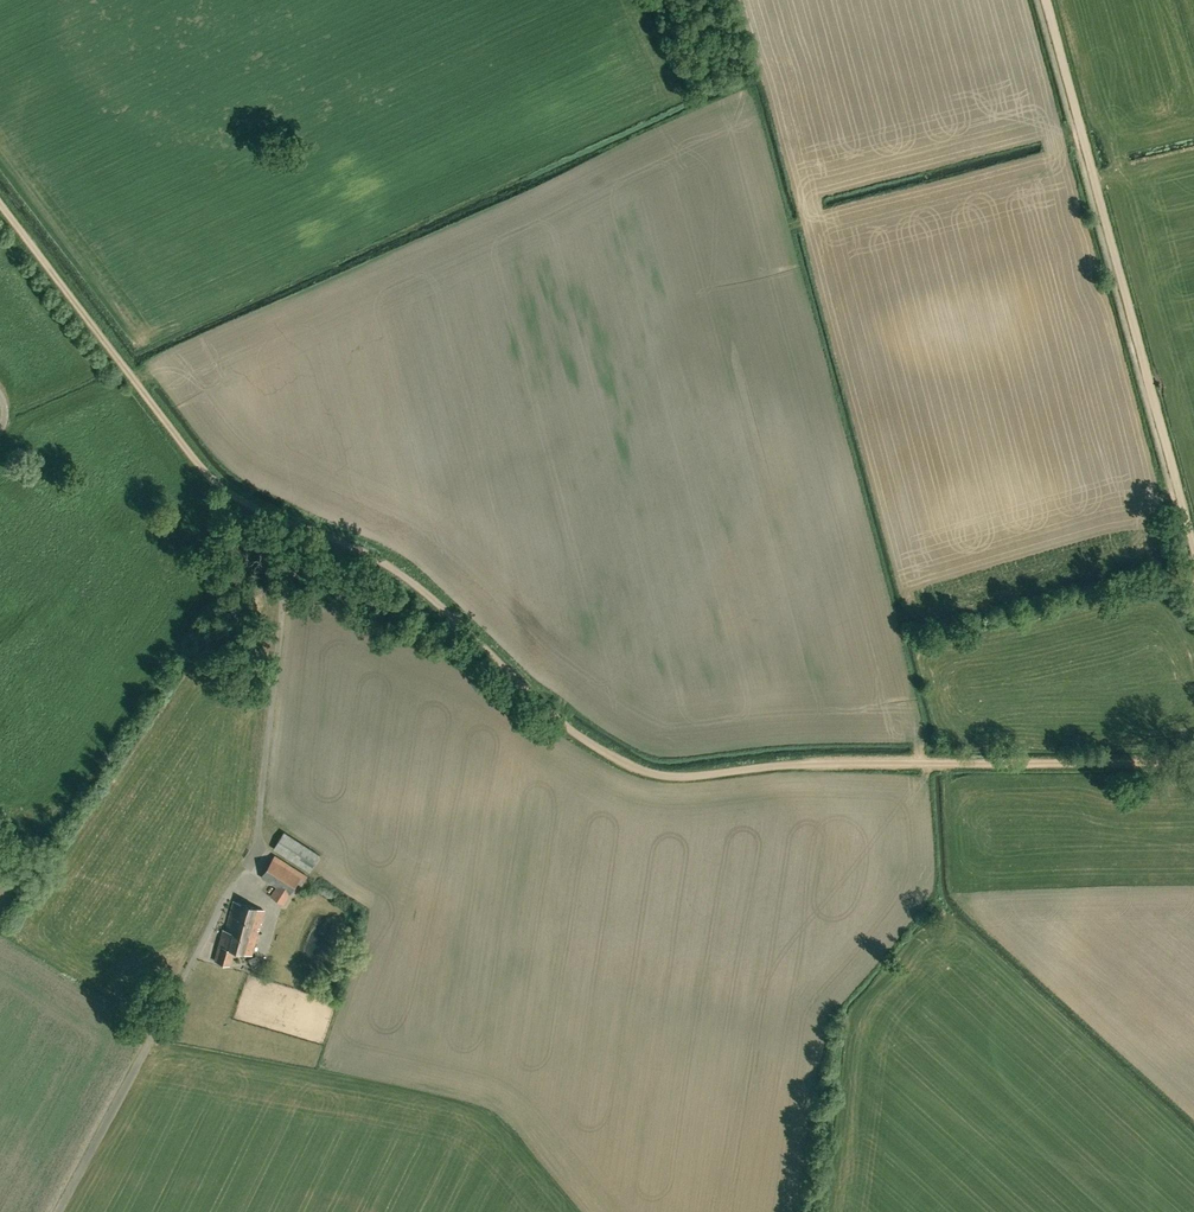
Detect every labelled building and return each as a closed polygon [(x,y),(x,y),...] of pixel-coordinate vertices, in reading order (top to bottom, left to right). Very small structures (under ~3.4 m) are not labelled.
[(310,871),(320,855),(284,831),(274,848),(310,871)] [(271,895),(283,903),(297,882),(301,885),(307,876),(275,855),(261,877),(276,886),(271,895)] [(252,953),(264,909),(234,901),(226,929),(224,928),(216,960),(230,964),(234,948),(252,953)]
